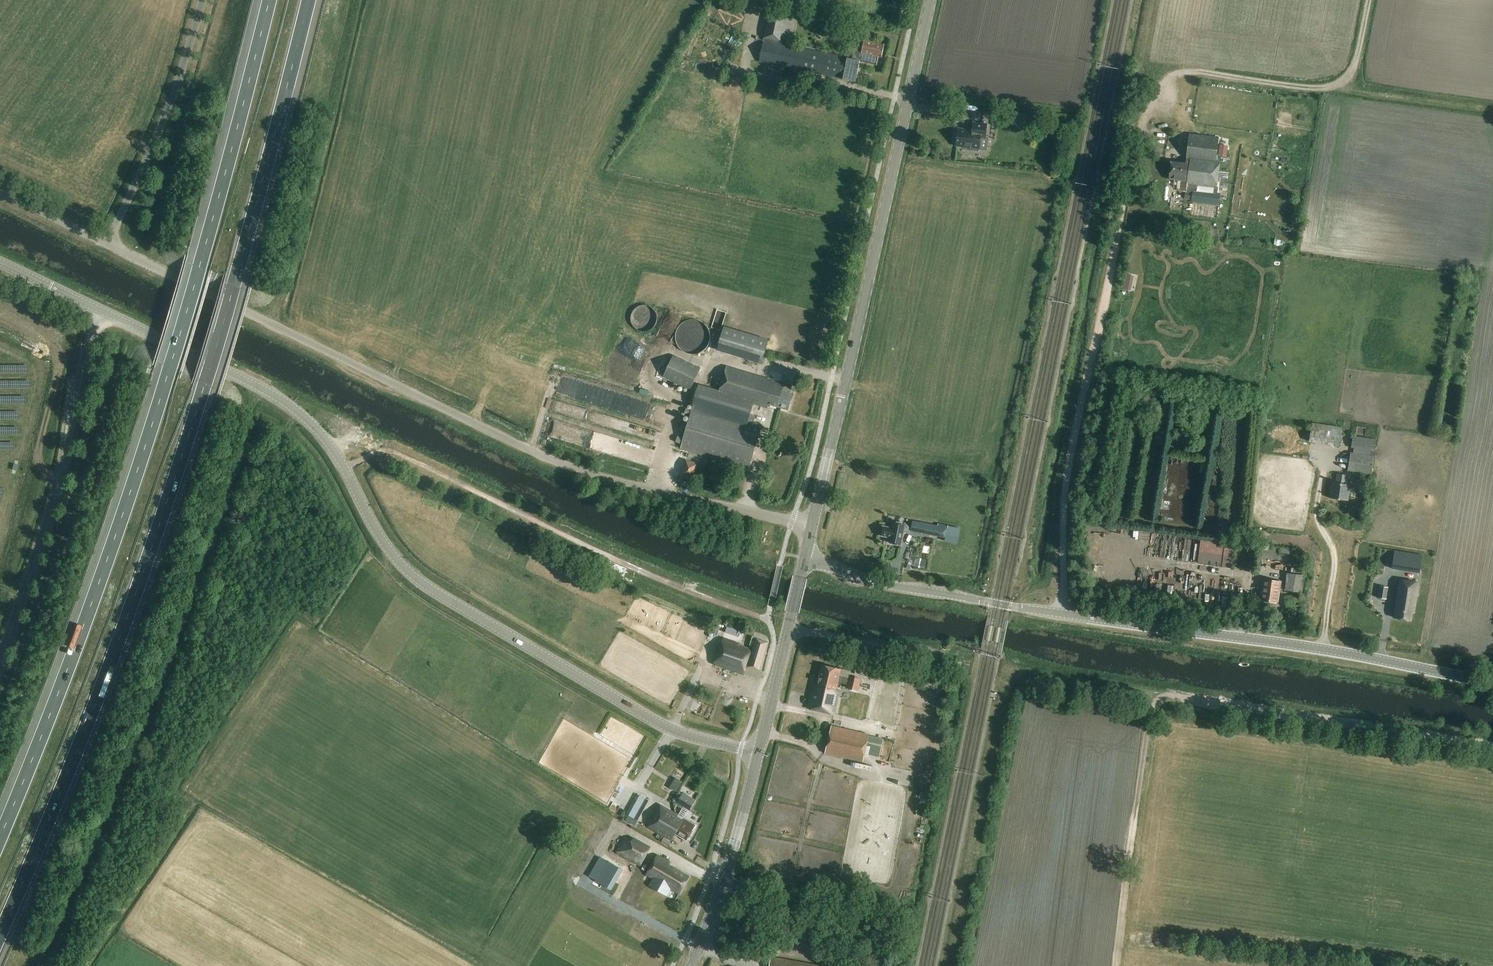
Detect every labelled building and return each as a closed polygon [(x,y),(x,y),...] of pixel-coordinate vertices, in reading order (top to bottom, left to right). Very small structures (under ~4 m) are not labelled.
[(844,79),(848,58),(782,44),(783,37),(793,39),(797,17),(790,15),(770,10),(759,62),(843,79),(844,79)] [(865,40),(862,50),(855,48),(853,59),(848,58),(844,79),(856,82),(860,62),(877,65),(879,57),(882,57),(885,44),(865,40)] [(729,60),(726,67),(733,70),(737,63),(729,60)] [(1011,111),(1009,122),(1026,124),(1028,113),(1011,111)] [(987,139),(988,124),(974,122),(973,130),(958,128),(956,147),(968,149),(968,150),(979,152),(979,150),(980,150),(982,138),(987,139)] [(1217,187),(1220,161),(1217,160),(1219,138),(1190,134),(1187,157),(1186,163),(1172,162),(1170,179),(1187,181),(1187,184),(1191,184),(1190,193),(1186,192),(1185,199),(1193,200),(1192,203),(1220,206),(1221,194),(1216,194),(1217,187)] [(669,319),(682,323),(685,312),(673,308),(669,319)] [(682,342),(699,326),(692,319),(675,335),(682,342)] [(763,364),(770,341),(725,327),(718,350),(763,364)] [(691,391),(701,369),(674,355),(663,377),(691,391)] [(727,366),(719,394),(736,398),(754,404),(767,408),(768,404),(789,410),(794,393),(783,390),(785,384),(727,366)] [(693,405),(680,450),(750,470),(763,426),(748,422),(754,404),(736,398),(719,394),(698,388),(693,405)] [(757,415),(751,413),(748,422),(754,423),(757,415)] [(1341,447),(1344,428),(1313,423),(1310,443),(1341,447)] [(1372,475),(1377,440),(1354,437),(1352,448),(1355,449),(1354,453),(1352,453),(1349,471),(1372,475)] [(638,449),(639,440),(628,440),(627,449),(638,449)] [(694,479),(699,464),(687,460),(681,475),(694,479)] [(1347,484),(1348,475),(1338,474),(1337,482),(1332,481),(1330,498),(1348,500),(1350,485),(1347,484)] [(909,531),(910,524),(893,521),(891,527),(883,526),(881,535),(891,537),(890,543),(900,545),(903,530),(909,531)] [(938,526),(913,522),(911,532),(946,538),(949,526),(938,524),(938,526)] [(1299,562),(1300,553),(1298,550),(1260,547),(1259,558),(1299,562)] [(1423,553),(1395,549),(1392,567),(1420,571),(1423,553)] [(1303,593),(1305,576),(1288,574),(1286,591),(1303,593)] [(1280,589),(1281,581),(1263,578),(1262,587),(1264,587),(1262,599),(1277,601),(1278,589),(1280,589)] [(1418,583),(1400,580),(1397,602),(1398,602),(1397,607),(1396,607),(1394,618),(1410,620),(1412,610),(1414,610),(1418,583)] [(1378,598),(1386,599),(1387,587),(1380,586),(1378,598)] [(1226,607),(1232,608),(1234,595),(1227,594),(1226,607)] [(694,646),(705,649),(709,637),(698,633),(694,646)] [(722,639),(713,664),(745,675),(748,668),(757,671),(767,643),(752,638),(750,645),(753,646),(752,649),(722,639)] [(838,679),(859,683),(860,678),(849,676),(839,674),(841,668),(821,664),(819,674),(838,679)] [(872,669),(870,675),(875,677),(878,672),(872,669)] [(857,690),(859,683),(838,679),(819,674),(817,684),(813,684),(808,706),(833,712),(839,689),(836,688),(837,682),(847,684),(846,687),(857,690)] [(831,724),(825,751),(863,760),(866,747),(868,736),(869,733),(831,724)] [(680,780),(674,790),(676,792),(682,781),(680,780)] [(689,811),(696,800),(683,792),(677,803),(689,811)] [(636,826),(650,800),(640,795),(626,820),(636,826)] [(664,836),(677,815),(662,806),(649,826),(664,836)] [(677,815),(664,836),(672,841),(676,835),(687,841),(696,827),(677,815)] [(632,841),(625,837),(615,853),(640,867),(651,847),(634,837),(632,841)] [(664,837),(661,842),(668,846),(671,841),(664,837)] [(647,875),(646,875),(653,879),(671,890),(677,893),(680,895),(690,878),(676,870),(677,867),(658,856),(647,875)] [(612,895),(624,875),(610,868),(599,888),(612,895)] [(769,965),(828,965),(771,956),(769,965)]
